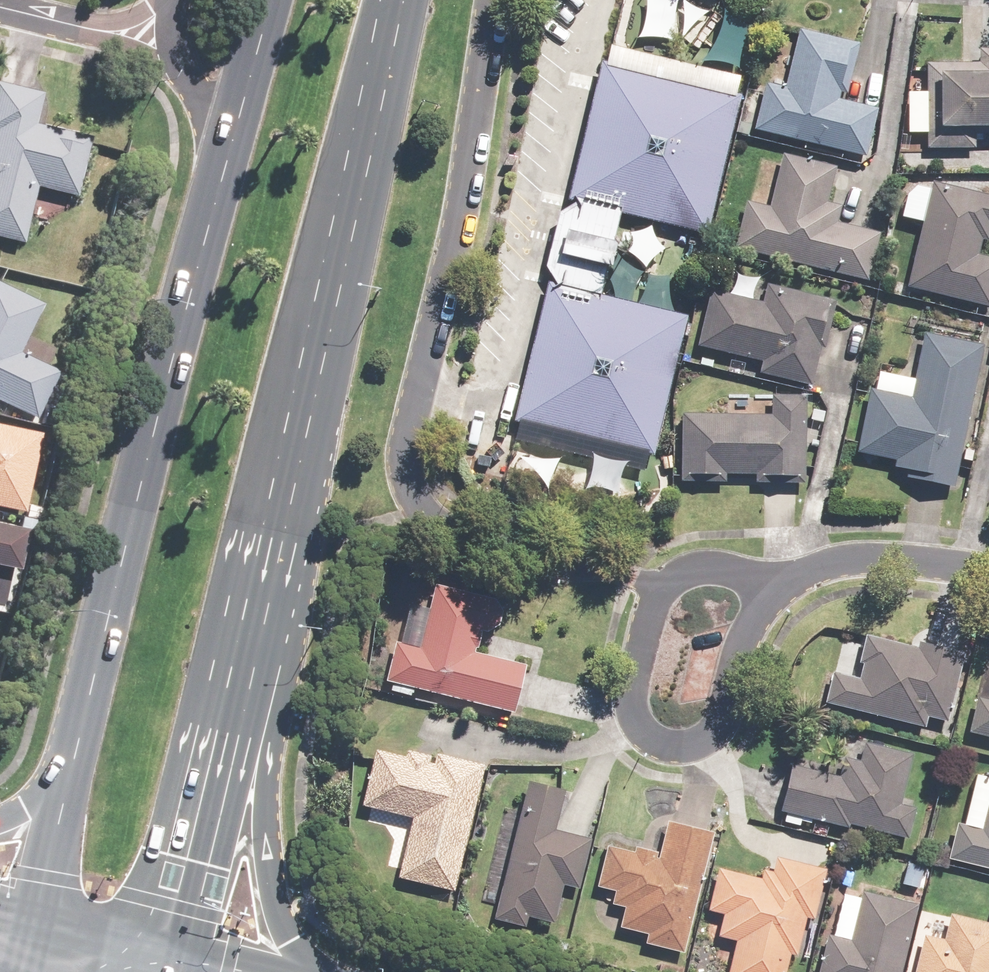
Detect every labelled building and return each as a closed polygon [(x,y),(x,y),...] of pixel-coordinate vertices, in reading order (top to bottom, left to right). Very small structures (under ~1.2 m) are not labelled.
[(762,82),(750,129),(864,157),(876,110),(841,101),(855,44),(796,29),(781,87),(762,82)] [(924,64),(925,149),(971,149),(971,134),(988,134),(988,49),(976,49),(976,63),(924,64)] [(730,95),(594,67),(566,200),(702,229),(730,95)] [(18,244),(32,188),(71,197),(85,138),(30,125),(38,94),(0,85),(0,239),(18,244)] [(746,201),(734,250),(865,282),(877,233),(834,222),(838,207),(823,204),(832,168),(780,155),(768,206),(746,201)] [(905,286),(987,306),(988,297),(988,259),(974,256),(979,239),(985,240),(988,227),(988,198),(930,183),(905,286)] [(693,312),(547,276),(513,411),(659,447),(693,312)] [(13,354),(37,305),(0,287),(0,405),(31,420),(53,373),(13,354)] [(707,292),(695,348),(759,362),(757,373),(808,385),(817,346),(823,348),(830,317),(823,316),(827,300),(763,287),(760,303),(707,292)] [(952,487),(981,347),(921,335),(908,400),(866,391),(853,455),(890,462),(888,474),(952,487)] [(805,415),(679,414),(679,482),(721,482),(721,476),(752,476),(752,483),(804,483),(805,415)] [(19,513),(35,435),(0,428),(0,509),(19,513)] [(15,571),(24,530),(0,525),(0,567),(15,571)] [(390,637),(379,681),(513,714),(524,670),(469,656),(476,630),(484,632),(491,601),(434,587),(420,644),(390,637)] [(829,673),(822,703),(923,727),(925,718),(946,723),(962,656),(867,634),(856,679),(829,673)] [(967,732),(988,738),(988,702),(975,698),(967,732)] [(777,809),(904,840),(912,809),(896,805),(908,756),(862,745),(858,763),(841,758),(837,777),(788,765),(777,809)] [(402,758),(372,751),(358,806),(410,819),(395,879),(452,893),(483,765),(405,746),(402,758)] [(566,792),(525,782),(491,920),(522,927),(525,916),(549,922),(558,886),(576,891),(588,840),(556,832),(566,792)] [(978,832),(956,827),(948,861),(988,871),(988,786),(978,832)] [(619,929),(644,936),(642,945),(680,955),(710,834),(665,823),(657,854),(633,848),(631,854),(602,846),(591,888),(611,893),(608,905),(624,909),(619,929)] [(726,971),(782,971),(787,953),(795,955),(804,919),(811,921),(820,883),(818,882),(821,872),(774,861),(771,871),(760,869),(758,879),(716,869),(706,911),(721,914),(716,935),(733,939),(726,971)] [(914,905),(857,892),(846,941),(822,936),(814,971),(898,971),(914,905)] [(950,917),(944,943),(920,937),(912,971),(988,971),(988,926),(950,917)]
